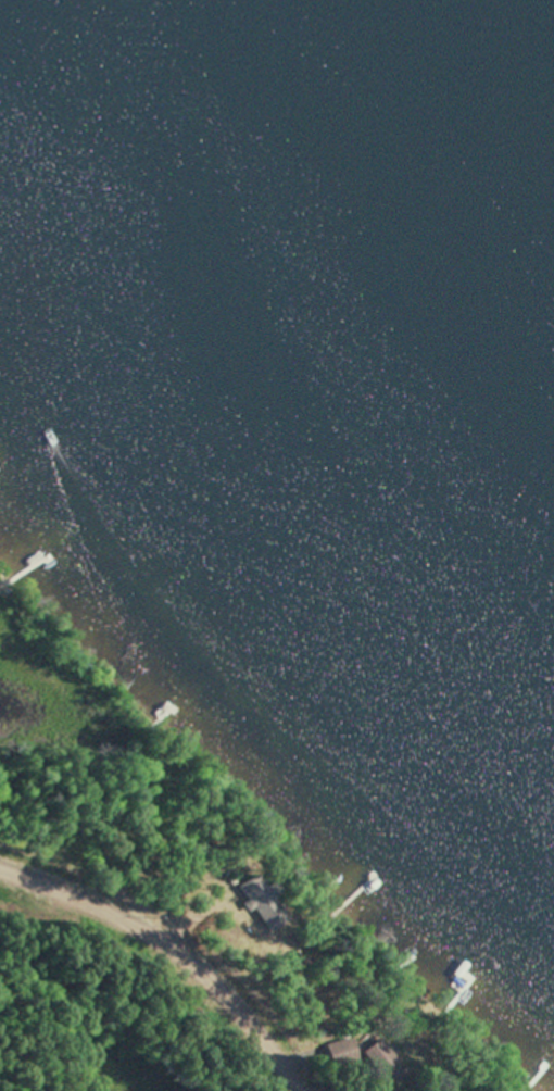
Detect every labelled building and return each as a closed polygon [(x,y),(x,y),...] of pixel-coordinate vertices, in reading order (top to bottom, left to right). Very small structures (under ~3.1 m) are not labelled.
[(242,885),(250,901),(251,900),(269,934),(291,922),(279,898),(286,894),(279,882),(268,887),(262,875),(242,885)] [(346,1057),(355,1052),(348,1039),(339,1044),(346,1057)]
